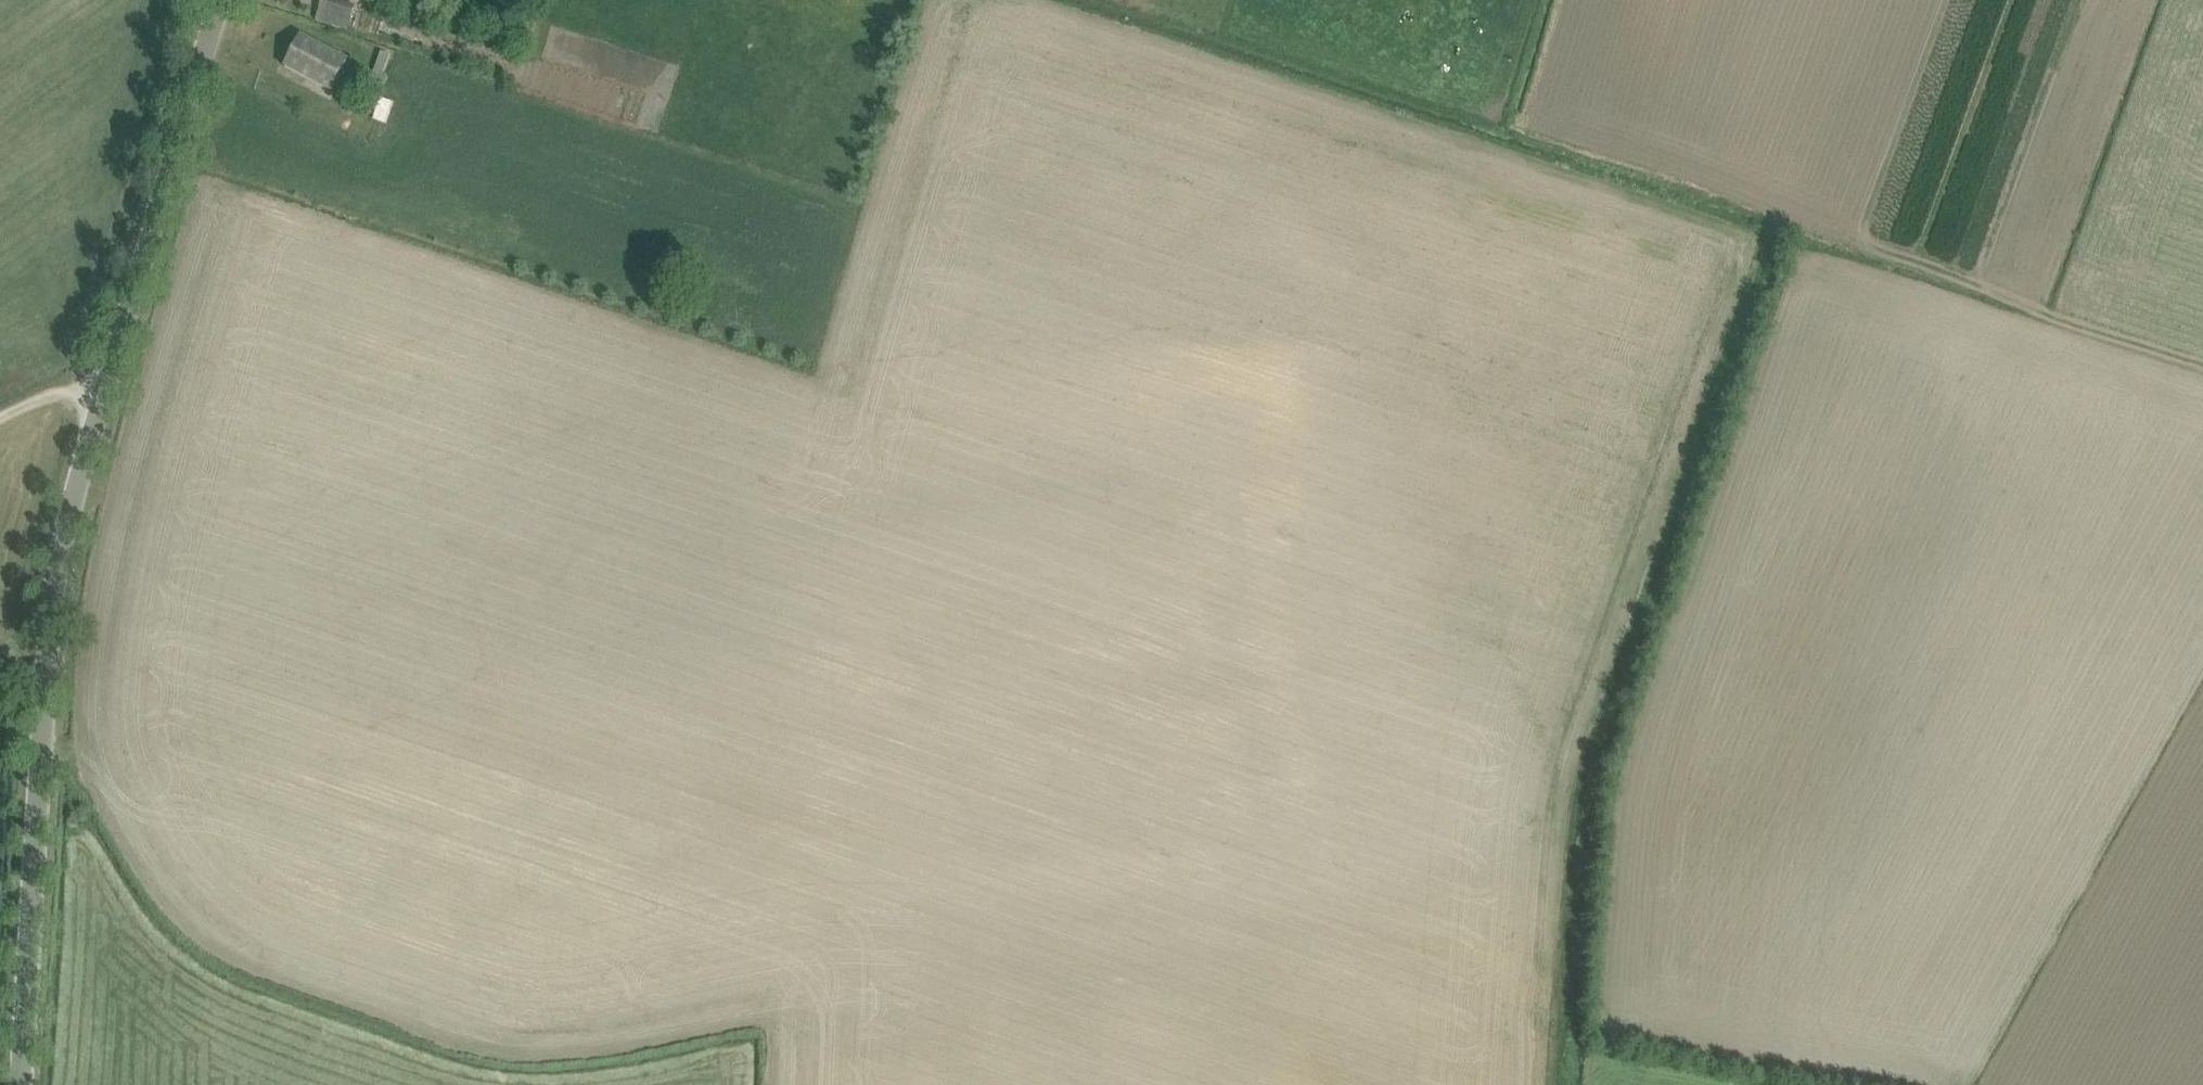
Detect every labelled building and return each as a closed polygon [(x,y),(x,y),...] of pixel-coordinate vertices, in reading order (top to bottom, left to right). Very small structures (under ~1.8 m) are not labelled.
[(318,3),(314,22),(348,28),(351,9),(318,3)] [(349,58),(301,32),(283,65),(331,91),(349,58)]
